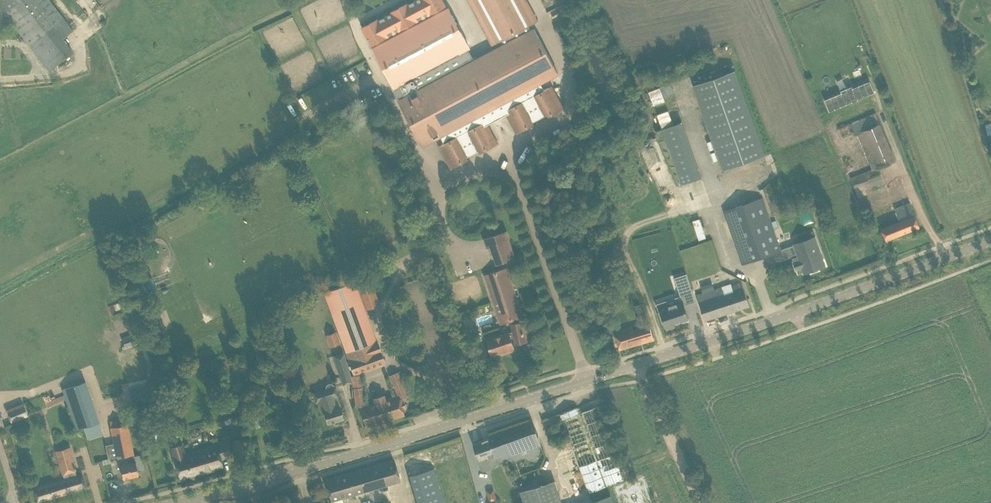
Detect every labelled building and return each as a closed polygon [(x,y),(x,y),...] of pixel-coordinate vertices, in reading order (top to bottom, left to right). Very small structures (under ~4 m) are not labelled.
[(48,71),(73,52),(63,39),(73,31),(48,0),(0,0),(0,10),(48,71)] [(445,5),(442,0),(416,0),(407,5),(406,4),(392,12),(392,13),(378,21),(377,19),(362,27),(371,44),(445,5)] [(523,0),(471,0),(494,43),(501,39),(503,45),(530,30),(528,25),(534,22),(523,0)] [(423,21),(373,48),(389,77),(394,87),(395,86),(397,89),(394,91),(398,97),(400,96),(402,99),(473,61),(467,48),(469,47),(448,8),(423,21)] [(532,122),(545,115),(546,117),(560,109),(549,87),(544,90),(540,83),(558,73),(534,29),(530,30),(503,45),(473,61),(402,99),(401,99),(424,144),(440,136),(444,143),(441,144),(453,166),(467,159),(466,157),(479,150),(480,152),(494,144),(485,126),(509,113),(519,131),(533,124),(532,122)] [(765,155),(735,70),(693,85),(723,170),(765,155)] [(662,91),(650,95),(653,105),(665,101),(662,91)] [(844,134),(859,129),(872,167),(895,158),(879,112),(841,126),(844,134)] [(701,177),(697,165),(677,172),(681,185),(701,177)] [(853,177),(856,190),(886,185),(883,172),(853,177)] [(781,251),(762,198),(723,211),(742,264),(781,251)] [(893,211),(882,216),(885,224),(880,226),(886,240),(901,234),(900,233),(918,226),(913,213),(911,213),(910,211),(895,217),(893,211)] [(700,218),(692,221),(699,240),(706,238),(700,218)] [(506,231),(483,239),(487,248),(490,247),(510,241),(506,231)] [(825,266),(822,256),(815,236),(813,231),(797,236),(799,242),(793,244),(798,257),(793,258),(794,262),(793,262),(796,270),(797,269),(798,273),(803,271),(804,273),(813,270),(814,271),(818,270),(817,268),(825,266)] [(514,319),(523,316),(507,268),(484,276),(500,323),(509,320),(505,322),(509,320),(514,319)] [(686,274),(674,278),(679,294),(692,290),(686,274)] [(354,281),(323,292),(352,372),(383,361),(365,310),(355,284),(354,281)] [(732,285),(731,284),(696,295),(701,311),(705,320),(749,305),(746,296),(742,282),(732,285)] [(667,309),(658,312),(662,324),(664,323),(666,329),(675,326),(674,323),(688,318),(682,298),(675,300),(676,303),(666,306),(667,309)] [(635,305),(638,313),(644,311),(641,303),(635,305)] [(163,331),(156,313),(147,316),(154,334),(163,331)] [(506,353),(514,350),(510,338),(514,336),(515,340),(524,339),(520,322),(515,324),(513,319),(509,320),(512,324),(513,332),(509,333),(509,332),(487,340),(492,355),(505,351),(506,353)] [(616,340),(619,349),(654,339),(651,329),(648,320),(643,322),(644,327),(633,330),(631,326),(614,332),(616,340)] [(121,338),(125,348),(149,339),(146,329),(121,338)] [(329,334),(333,345),(339,343),(334,332),(329,334)] [(332,356),(337,375),(340,374),(343,384),(350,382),(350,377),(351,377),(343,353),(332,356)] [(397,372),(390,375),(398,393),(405,390),(397,372)] [(350,377),(355,407),(365,406),(361,375),(350,377)] [(76,430),(83,427),(87,438),(103,433),(85,381),(62,388),(76,430)] [(129,387),(133,405),(154,400),(150,383),(129,387)] [(338,396),(335,386),(334,386),(334,385),(332,384),(329,383),(327,384),(326,385),(325,388),(325,389),(318,391),(312,393),(315,403),(318,402),(318,403),(321,413),(323,412),(327,422),(334,420),(335,422),(340,420),(340,418),(342,418),(339,408),(339,406),(338,406),(335,396),(338,396)] [(360,407),(366,426),(403,415),(402,410),(405,409),(403,401),(399,402),(398,399),(397,396),(385,400),(383,394),(372,398),(373,403),(365,406),(360,407)] [(45,400),(47,406),(66,402),(64,395),(45,400)] [(27,415),(22,404),(6,410),(10,422),(27,415)] [(559,413),(563,423),(567,435),(561,438),(564,442),(569,440),(587,493),(623,480),(601,417),(598,408),(579,414),(577,407),(559,413)] [(476,443),(473,444),(479,459),(478,462),(481,469),(484,470),(494,467),(495,464),(497,464),(498,462),(497,460),(512,454),(521,451),(524,458),(529,460),(534,458),(536,456),(537,455),(539,451),(537,445),(540,444),(536,432),(533,423),(476,443)] [(110,428),(116,456),(132,453),(126,424),(110,428)] [(228,440),(210,445),(211,449),(185,457),(181,444),(170,448),(173,458),(177,468),(179,477),(222,465),(220,458),(232,454),(230,445),(228,440)] [(43,485),(34,488),(38,502),(85,488),(82,478),(81,474),(77,475),(73,460),(74,460),(70,447),(61,450),(65,462),(59,464),(63,479),(43,485)] [(144,469),(141,454),(134,456),(133,453),(132,453),(116,456),(118,465),(120,465),(122,478),(138,475),(137,471),(144,469)] [(327,489),(331,501),(399,480),(393,460),(325,480),(327,489)] [(433,468),(409,475),(417,502),(443,502),(433,468)] [(524,502),(561,502),(555,481),(520,492),(524,502)]
